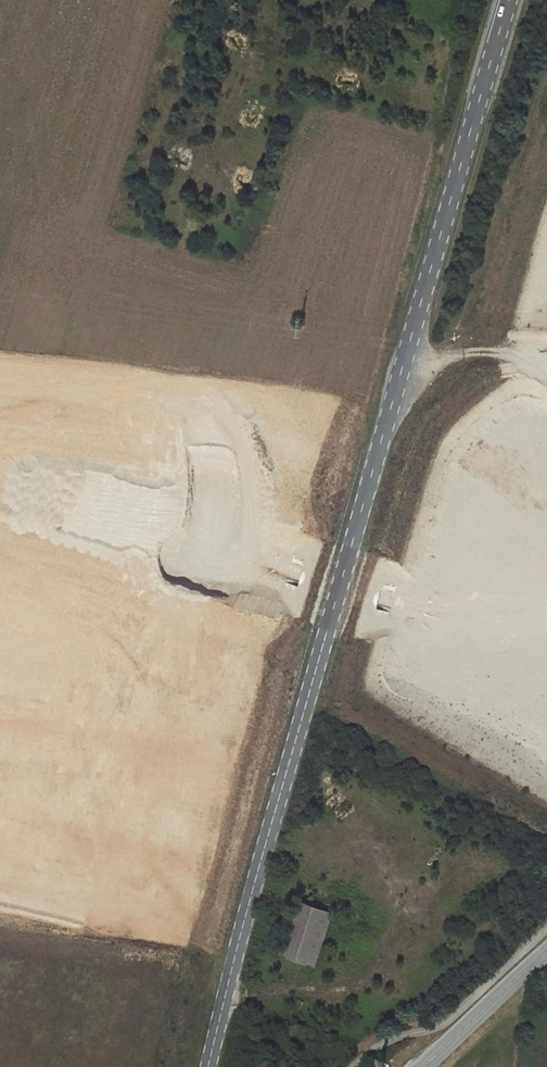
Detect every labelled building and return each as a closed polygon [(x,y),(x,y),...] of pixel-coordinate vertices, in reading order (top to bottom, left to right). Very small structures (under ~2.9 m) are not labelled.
[(331,913),(295,902),(279,953),(315,965),(331,913)]
